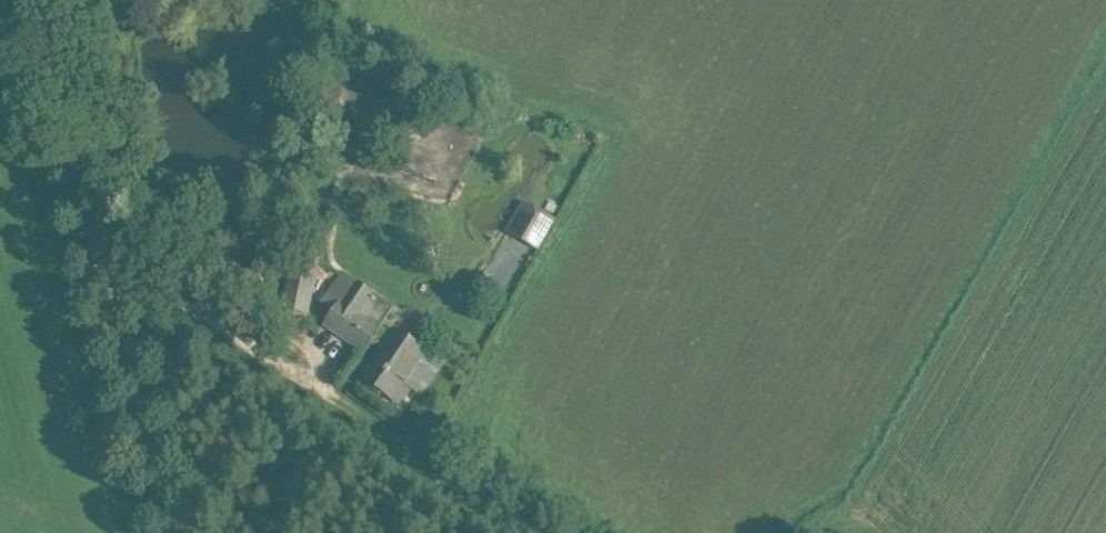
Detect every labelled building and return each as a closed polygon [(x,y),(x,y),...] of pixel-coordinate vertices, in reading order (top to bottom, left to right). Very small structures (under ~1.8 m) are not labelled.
[(531,206),(516,233),(542,247),(557,220),(531,206)] [(371,340),(393,307),(354,281),(325,325),(352,343),(359,332),(371,340)] [(424,351),(394,331),(362,378),(399,403),(411,385),(404,381),(424,351)]
